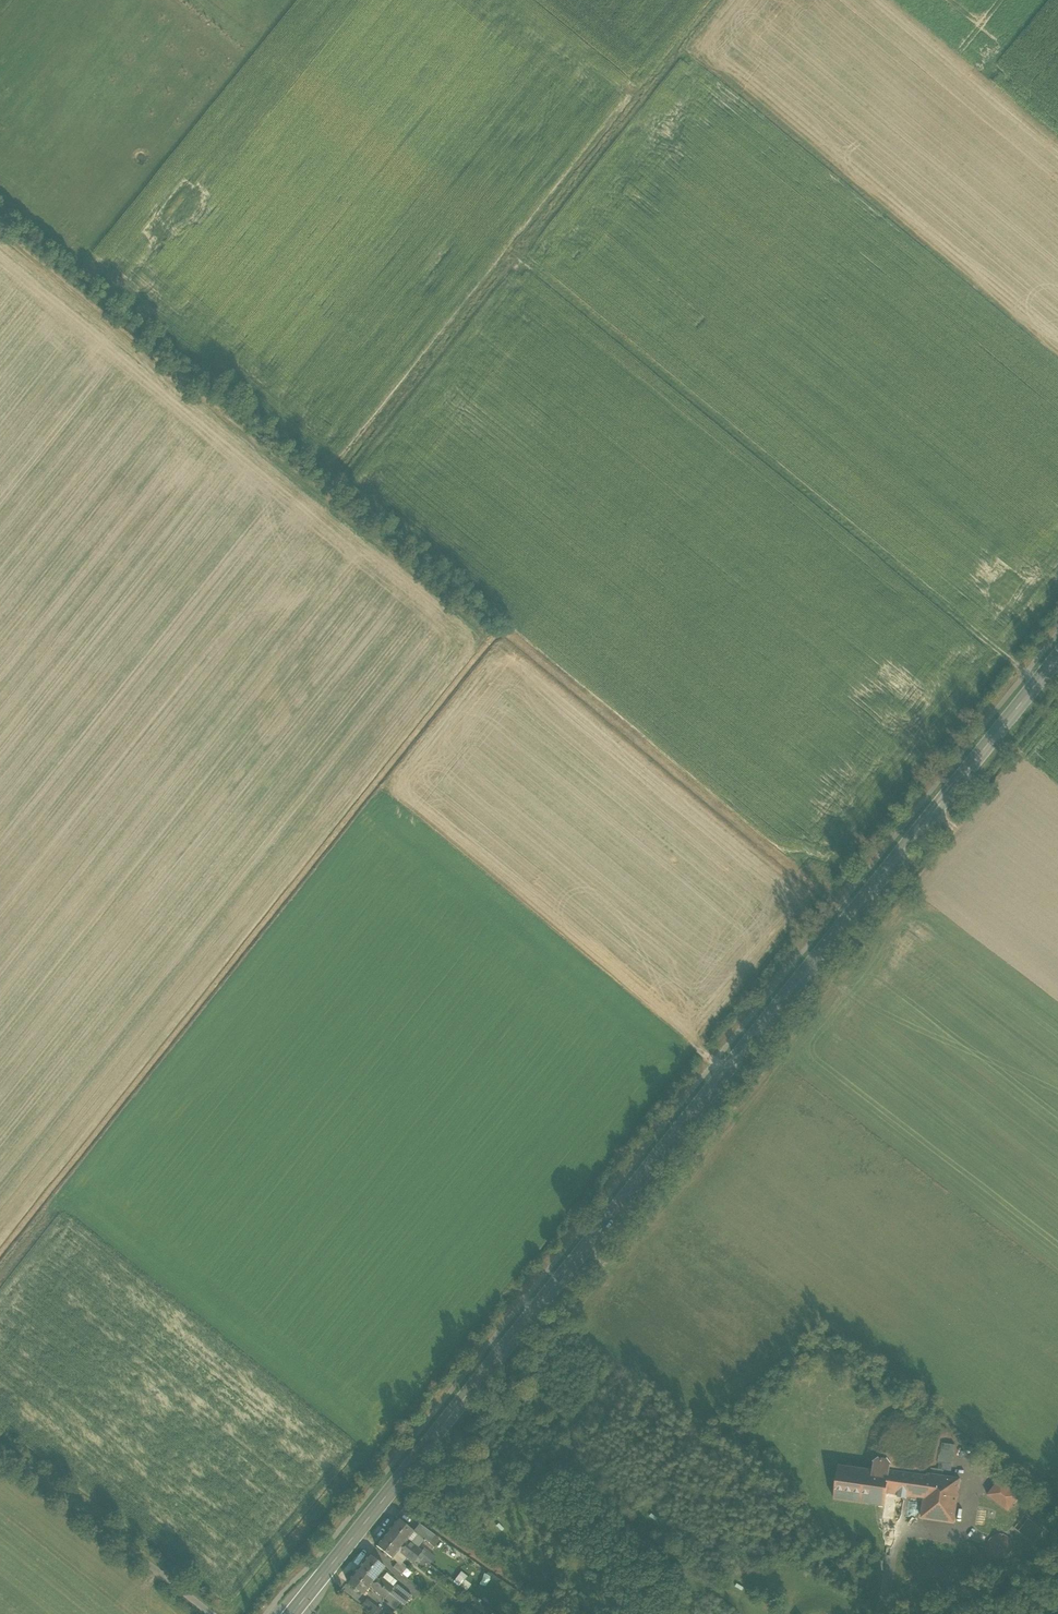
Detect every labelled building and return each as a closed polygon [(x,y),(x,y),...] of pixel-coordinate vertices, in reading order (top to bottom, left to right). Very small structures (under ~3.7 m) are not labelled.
[(955,1445),(942,1443),(941,1449),(954,1451),(955,1445)] [(954,1451),(941,1449),(940,1449),(938,1463),(939,1463),(952,1464),(954,1451)] [(878,1458),(873,1462),(874,1463),(873,1471),(838,1466),(834,1498),(885,1506),(886,1493),(898,1494),(898,1497),(907,1499),(907,1496),(924,1498),(921,1517),(954,1522),(960,1479),(943,1476),(930,1474),(928,1474),(927,1476),(890,1471),(890,1465),(892,1464),(888,1459),(887,1460),(879,1459),(878,1458)] [(952,1464),(939,1463),(938,1469),(944,1470),(951,1471),(952,1464)] [(938,1469),(931,1468),(930,1474),(943,1476),(944,1470),(938,1469)] [(1020,1496),(1000,1479),(988,1495),(1008,1511),(1020,1496)] [(413,1531),(398,1519),(387,1532),(402,1545),(405,1542),(413,1531)] [(424,1528),(418,1536),(428,1543),(433,1534),(424,1528)] [(402,1545),(387,1532),(376,1546),(392,1558),(400,1548),(402,1545)] [(422,1551),(410,1542),(409,1542),(407,1544),(405,1542),(402,1545),(417,1557),(422,1551)] [(417,1557),(402,1545),(400,1548),(403,1550),(401,1552),(401,1553),(406,1557),(413,1563),(417,1557)] [(400,1564),(406,1557),(401,1553),(401,1552),(403,1550),(400,1548),(392,1558),(395,1561),(396,1561),(400,1564)] [(422,1551),(417,1557),(427,1565),(432,1559),(422,1551)] [(385,1567),(369,1554),(358,1568),(374,1581),(376,1578),(385,1567)] [(395,1561),(392,1566),(402,1574),(406,1569),(400,1564),(396,1561),(395,1561)] [(374,1581),(358,1568),(347,1582),(363,1594),(371,1583),(374,1581)] [(386,1573),(382,1578),(392,1586),(397,1581),(386,1573)] [(466,1578),(461,1573),(454,1582),(459,1586),(466,1578)] [(382,1578),(382,1577),(380,1578),(378,1580),(376,1578),(374,1581),(389,1593),(393,1587),(392,1586),(382,1578)] [(389,1593),(374,1581),(371,1583),(374,1585),(372,1588),(372,1589),(384,1598),(389,1593)] [(393,1587),(389,1593),(400,1602),(404,1605),(412,1596),(396,1583),(393,1587)] [(394,1610),(400,1602),(389,1593),(384,1598),(389,1602),(387,1604),(394,1610)] [(367,1600),(362,1606),(373,1613),(378,1613),(380,1611),(367,1600)]
